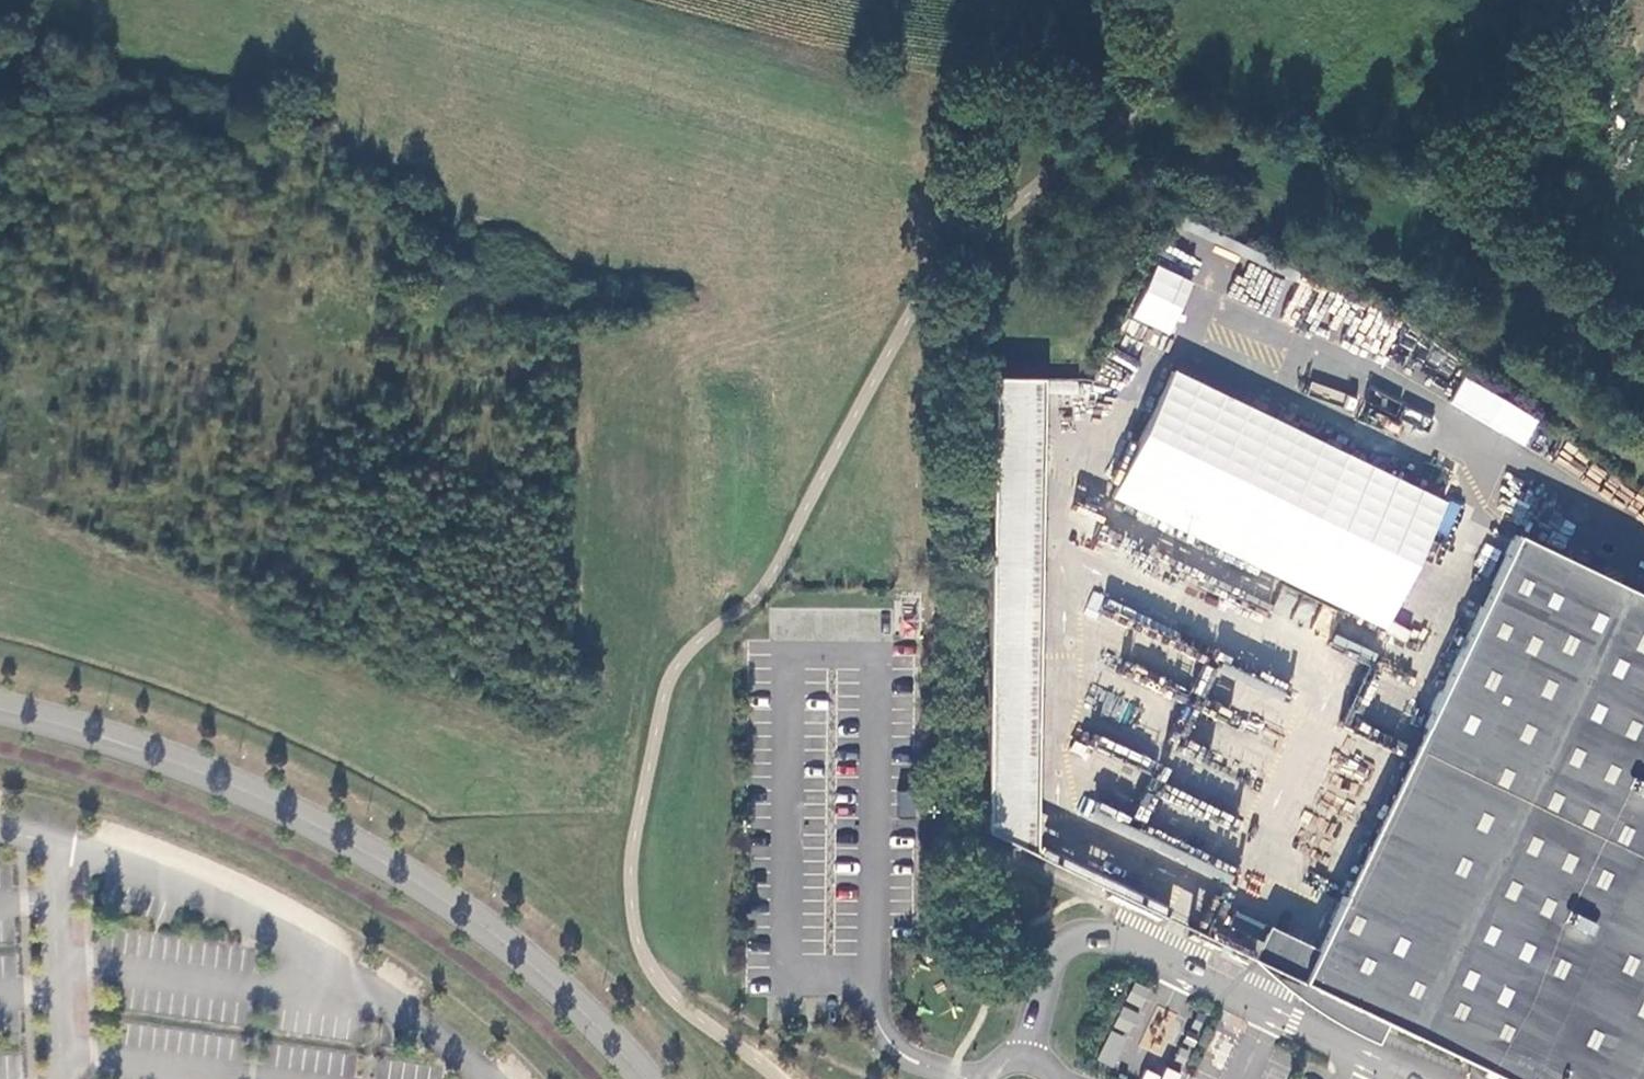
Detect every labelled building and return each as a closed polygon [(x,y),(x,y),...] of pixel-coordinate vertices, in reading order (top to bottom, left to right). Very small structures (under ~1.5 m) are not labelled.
[(1135,321),(1175,334),(1193,278),(1152,266),(1135,321)] [(1451,526),(1461,503),(1172,373),(1113,503),(1393,628),(1441,521),(1451,526)] [(1042,376),(993,375),(986,828),(1035,852),(1041,468),(1042,376)] [(1078,395),(1078,380),(1050,379),(1049,395),(1078,395)] [(1303,981),(1502,1076),(1508,1078),(1643,1078),(1643,592),(1518,531),(1450,667),(1303,981)] [(1136,982),(1126,1001),(1144,1010),(1153,991),(1136,982)]
